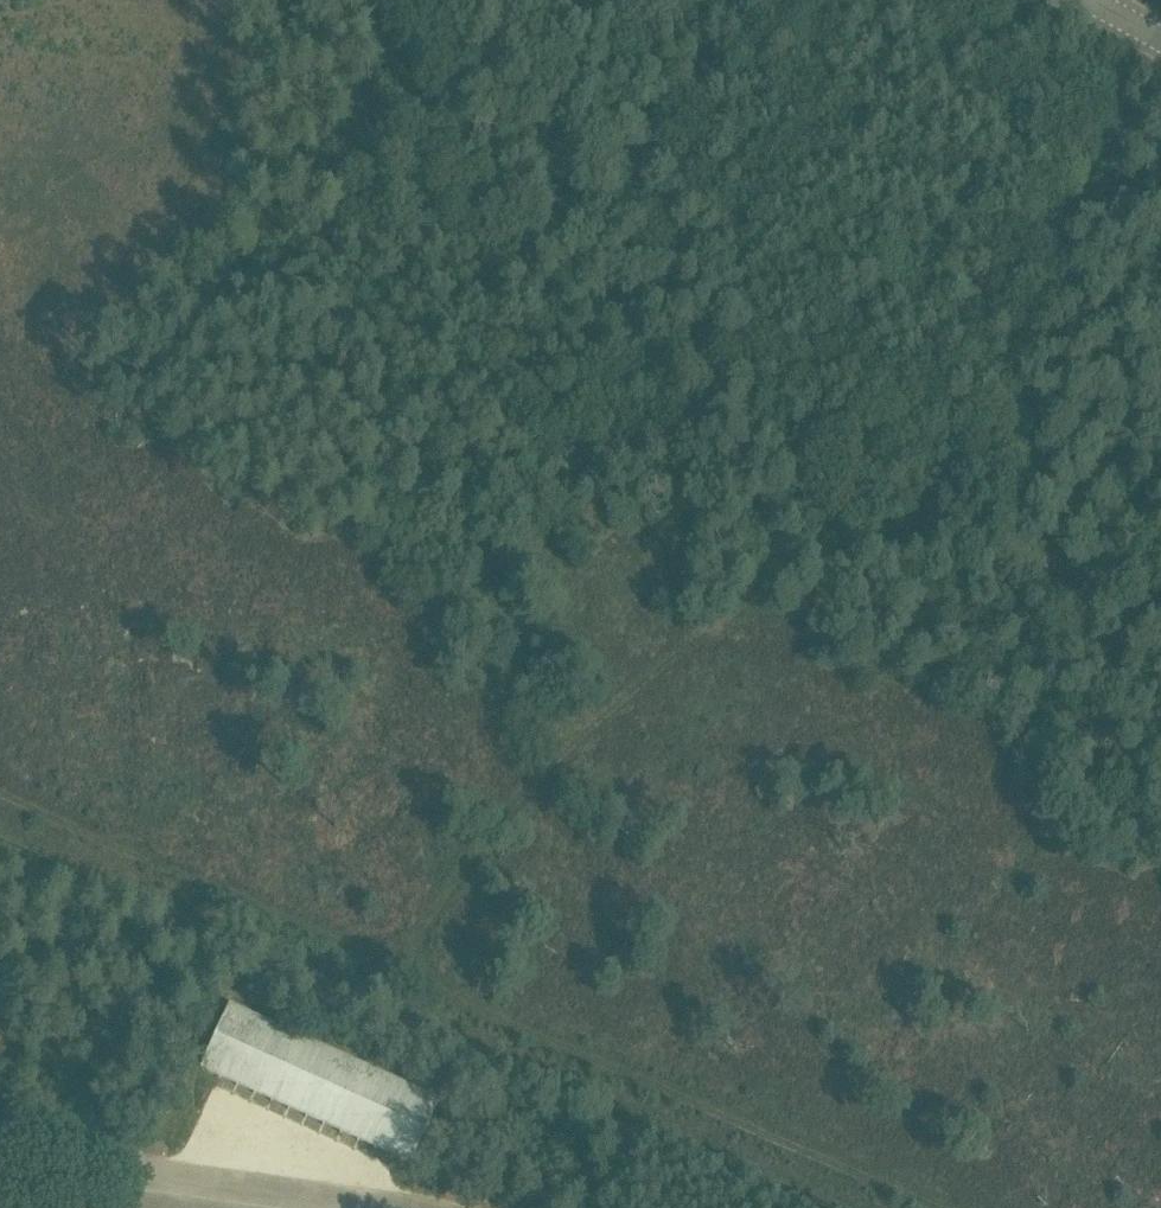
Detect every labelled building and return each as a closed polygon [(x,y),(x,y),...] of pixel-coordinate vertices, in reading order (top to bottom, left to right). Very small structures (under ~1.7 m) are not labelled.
[(439,1102),(363,1068),(229,1006),(199,1072),(200,1072),(312,1124),(410,1167),(411,1168),(439,1102)]
